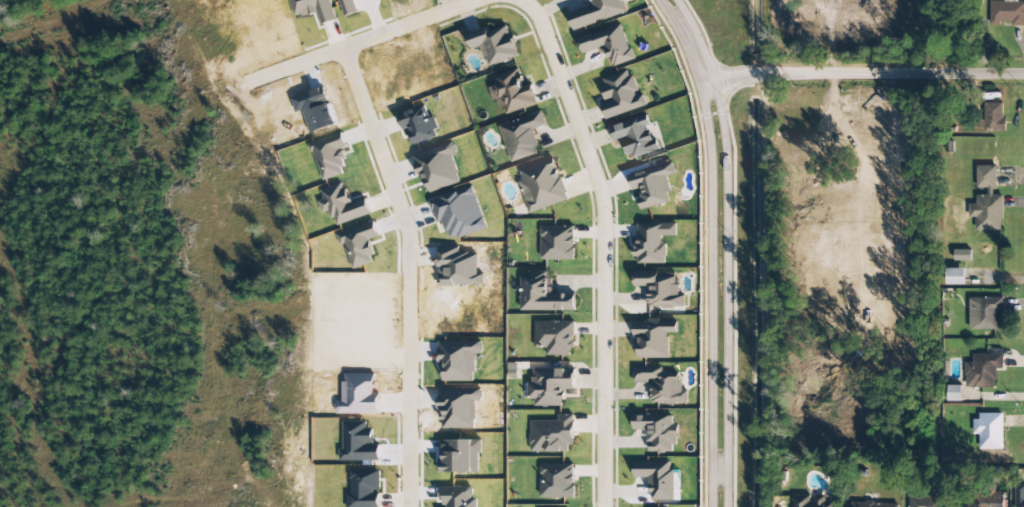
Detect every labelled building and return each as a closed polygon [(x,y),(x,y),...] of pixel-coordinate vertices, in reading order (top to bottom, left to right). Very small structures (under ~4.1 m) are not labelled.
[(573,29),(628,14),(624,0),(591,0),(593,6),(568,13),(573,29)] [(990,25),(1023,25),(1023,1),(1018,2),(1018,0),(1004,0),(1004,1),(990,1),(990,25)] [(606,47),(611,67),(633,61),(623,25),(577,37),(582,54),(606,47)] [(482,47),(487,66),(518,58),(510,26),(488,31),(488,29),(466,34),(470,50),(482,47)] [(493,77),(495,86),(492,87),(501,116),(538,104),(532,84),(524,87),(519,69),(493,77)] [(647,106),(643,92),(638,94),(630,70),(600,79),(607,103),(601,105),(606,119),(647,106)] [(1003,103),(984,103),(984,121),(979,121),(979,131),(1004,131),(1003,103)] [(511,162),(540,153),(532,130),(547,125),(542,111),(499,126),(511,162)] [(658,150),(650,125),(647,114),(609,127),(614,142),(623,139),(630,160),(658,150)] [(346,147),(342,133),(310,143),(322,181),(342,175),(340,167),(345,165),(340,149),(346,147)] [(426,193),(460,182),(451,154),(456,153),(453,143),(414,155),(426,193)] [(528,212),(567,201),(555,159),(520,169),(523,181),(519,182),(528,212)] [(669,203),(667,192),(671,191),(667,176),(675,174),(672,163),(628,174),(632,191),(637,190),(642,209),(669,203)] [(995,165),(975,166),(976,189),(986,189),(986,195),(975,195),(976,204),(968,204),(968,218),(975,218),(975,231),(1002,230),(1001,195),(995,195),(995,165)] [(676,223),(635,224),(635,264),(665,264),(665,244),(661,244),(661,236),(677,236),(676,223)] [(574,260),(575,227),(540,226),(540,260),(574,260)] [(945,285),(964,285),(964,269),(945,269),(945,285)] [(648,308),(685,308),(685,295),(678,295),(678,274),(658,274),(658,271),(633,272),(633,287),(647,287),(648,308)] [(998,330),(998,312),(1003,312),(1003,298),(969,298),(968,330),(998,330)] [(638,358),(668,359),(668,333),(677,333),(677,320),(647,320),(647,322),(634,322),(633,338),(638,338),(638,358)] [(573,321),(534,322),(535,349),(546,348),(546,356),(574,355),(573,321)] [(1002,354),(972,354),(972,363),(964,363),(964,388),(995,388),(995,369),(1002,369),(1002,354)] [(508,379),(518,378),(518,363),(507,364),(508,379)] [(633,367),(633,382),(651,382),(651,404),(688,403),(688,391),(680,391),(680,373),(662,373),(662,367),(633,367)] [(574,389),(574,368),(533,369),(533,382),(528,382),(528,399),(534,399),(535,407),(564,406),(563,389),(574,389)] [(946,401),(959,402),(960,387),(947,386),(946,401)] [(1003,413),(975,414),(975,435),(978,435),(979,449),(1003,449),(1003,413)] [(572,415),(558,415),(558,421),(530,421),(530,452),(573,452),(572,415)] [(633,430),(647,430),(647,452),(676,453),(676,424),(672,424),(672,415),(633,415),(633,430)] [(673,500),(673,471),(669,471),(669,462),(634,462),(634,478),(649,478),(649,500),(673,500)] [(574,464),(540,464),(540,498),(574,498),(574,464)] [(1014,485),(1015,506),(1023,506),(1023,485),(1014,485)] [(978,493),(977,506),(1003,506),(1004,494),(978,493)] [(833,494),(792,496),(792,506),(834,506),(833,494)] [(943,497),(909,496),(909,506),(942,506),(943,497)]
